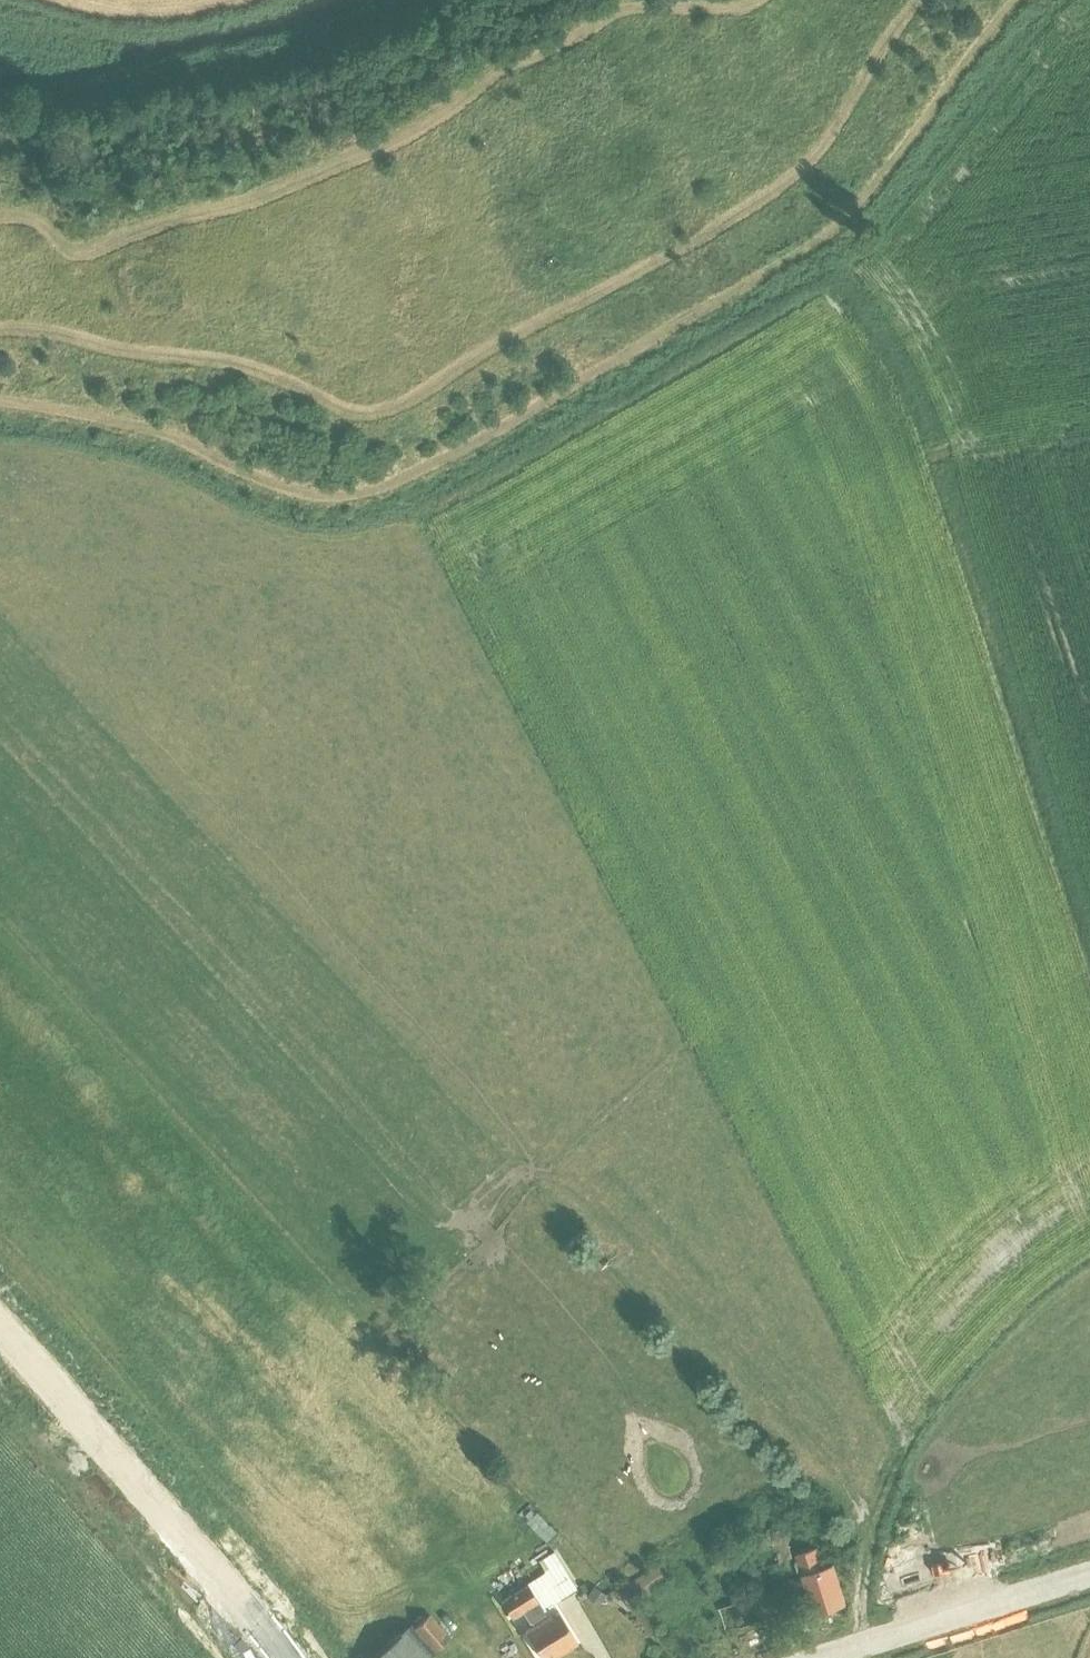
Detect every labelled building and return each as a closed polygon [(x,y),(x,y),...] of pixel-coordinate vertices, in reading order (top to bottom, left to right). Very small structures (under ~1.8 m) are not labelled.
[(751,1546),(758,1569),(798,1557),(792,1535),(751,1546)] [(587,1644),(561,1600),(580,1589),(558,1552),(546,1559),(554,1573),(536,1584),(554,1613),(529,1629),(547,1657),(564,1657),(587,1644)] [(802,1560),(813,1609),(839,1603),(828,1554),(802,1560)] [(720,1609),(727,1631),(793,1611),(786,1588),(720,1609)] [(438,1647),(417,1613),(359,1649),(365,1657),(420,1657),(438,1647)]
